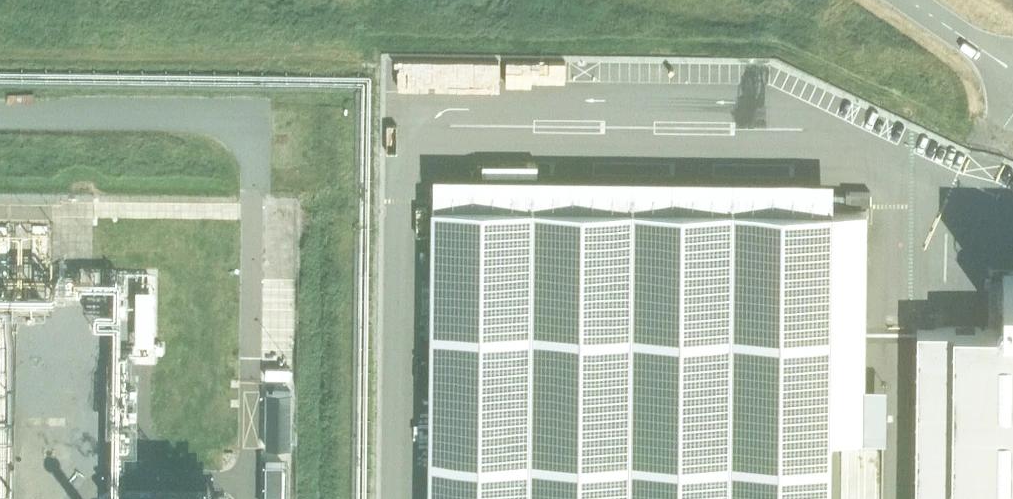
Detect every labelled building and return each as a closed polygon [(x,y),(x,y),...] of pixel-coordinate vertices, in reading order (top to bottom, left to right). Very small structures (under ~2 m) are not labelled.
[(431,211),(428,498),(529,498),(532,211),(431,211)] [(532,211),(529,498),(630,498),(633,211),(532,211)] [(633,211),(630,498),(731,498),(734,211),(633,211)] [(734,211),(731,498),(832,498),(835,212),(734,211)] [(916,333),(914,498),(1012,498),(1012,334),(916,333)]
